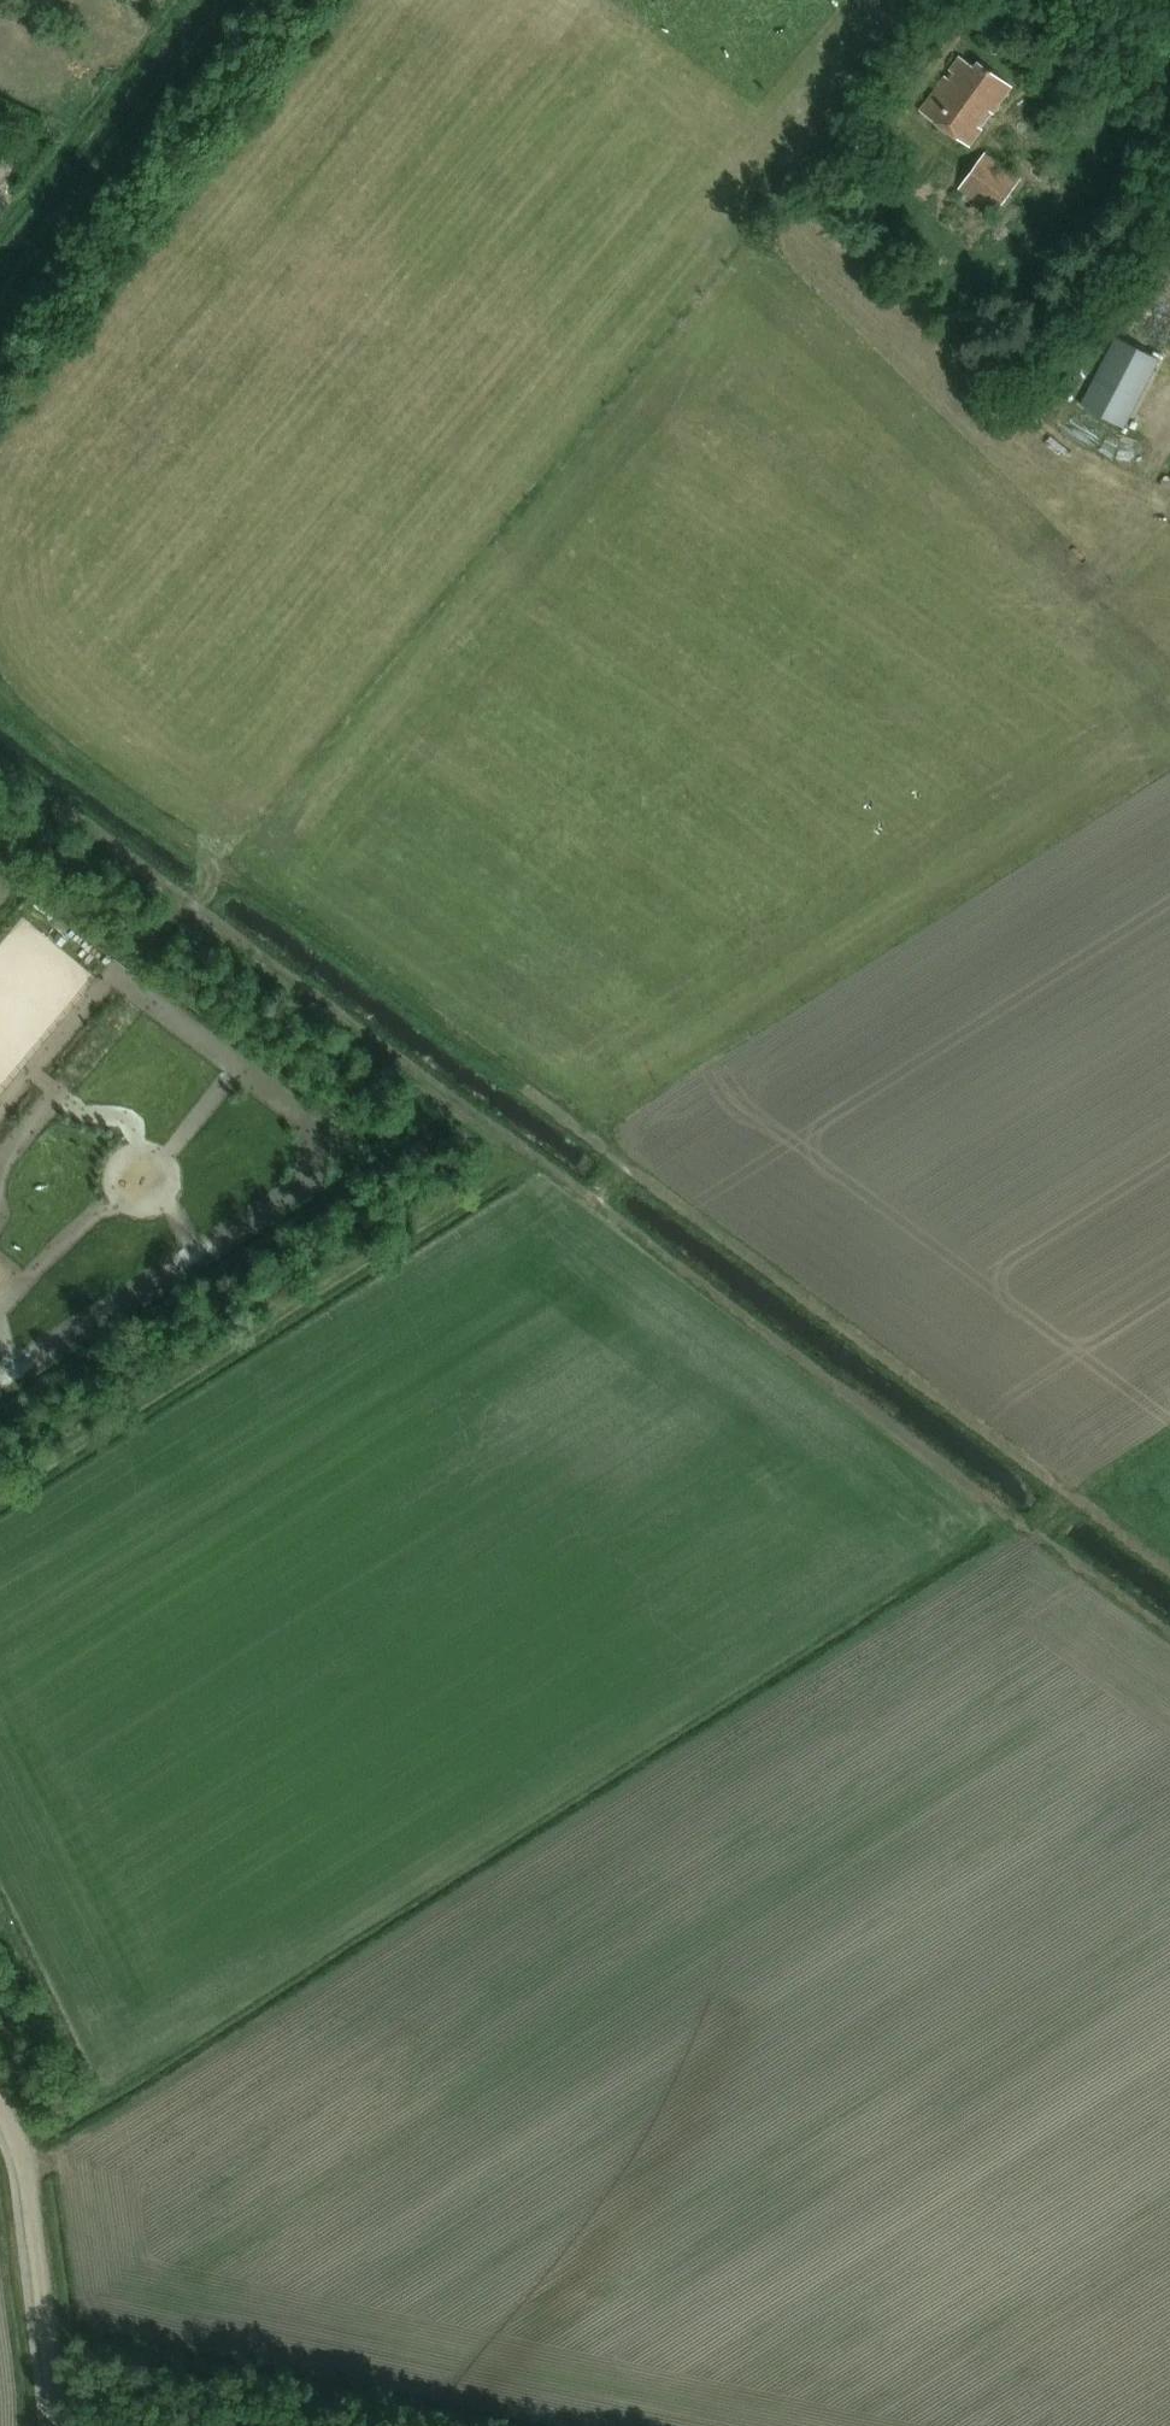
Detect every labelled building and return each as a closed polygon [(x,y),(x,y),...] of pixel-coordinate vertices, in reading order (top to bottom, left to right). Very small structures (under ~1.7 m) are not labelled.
[(1013,91),(1014,90),(978,64),(974,70),(959,59),(918,115),(917,116),(969,153),(982,135),(974,129),(986,113),(994,119),(1000,110),(999,110),(1013,91)] [(984,156),(958,192),(993,219),(1021,183),(984,156)] [(1130,428),(1168,356),(1122,332),(1085,404),(1130,428)]
